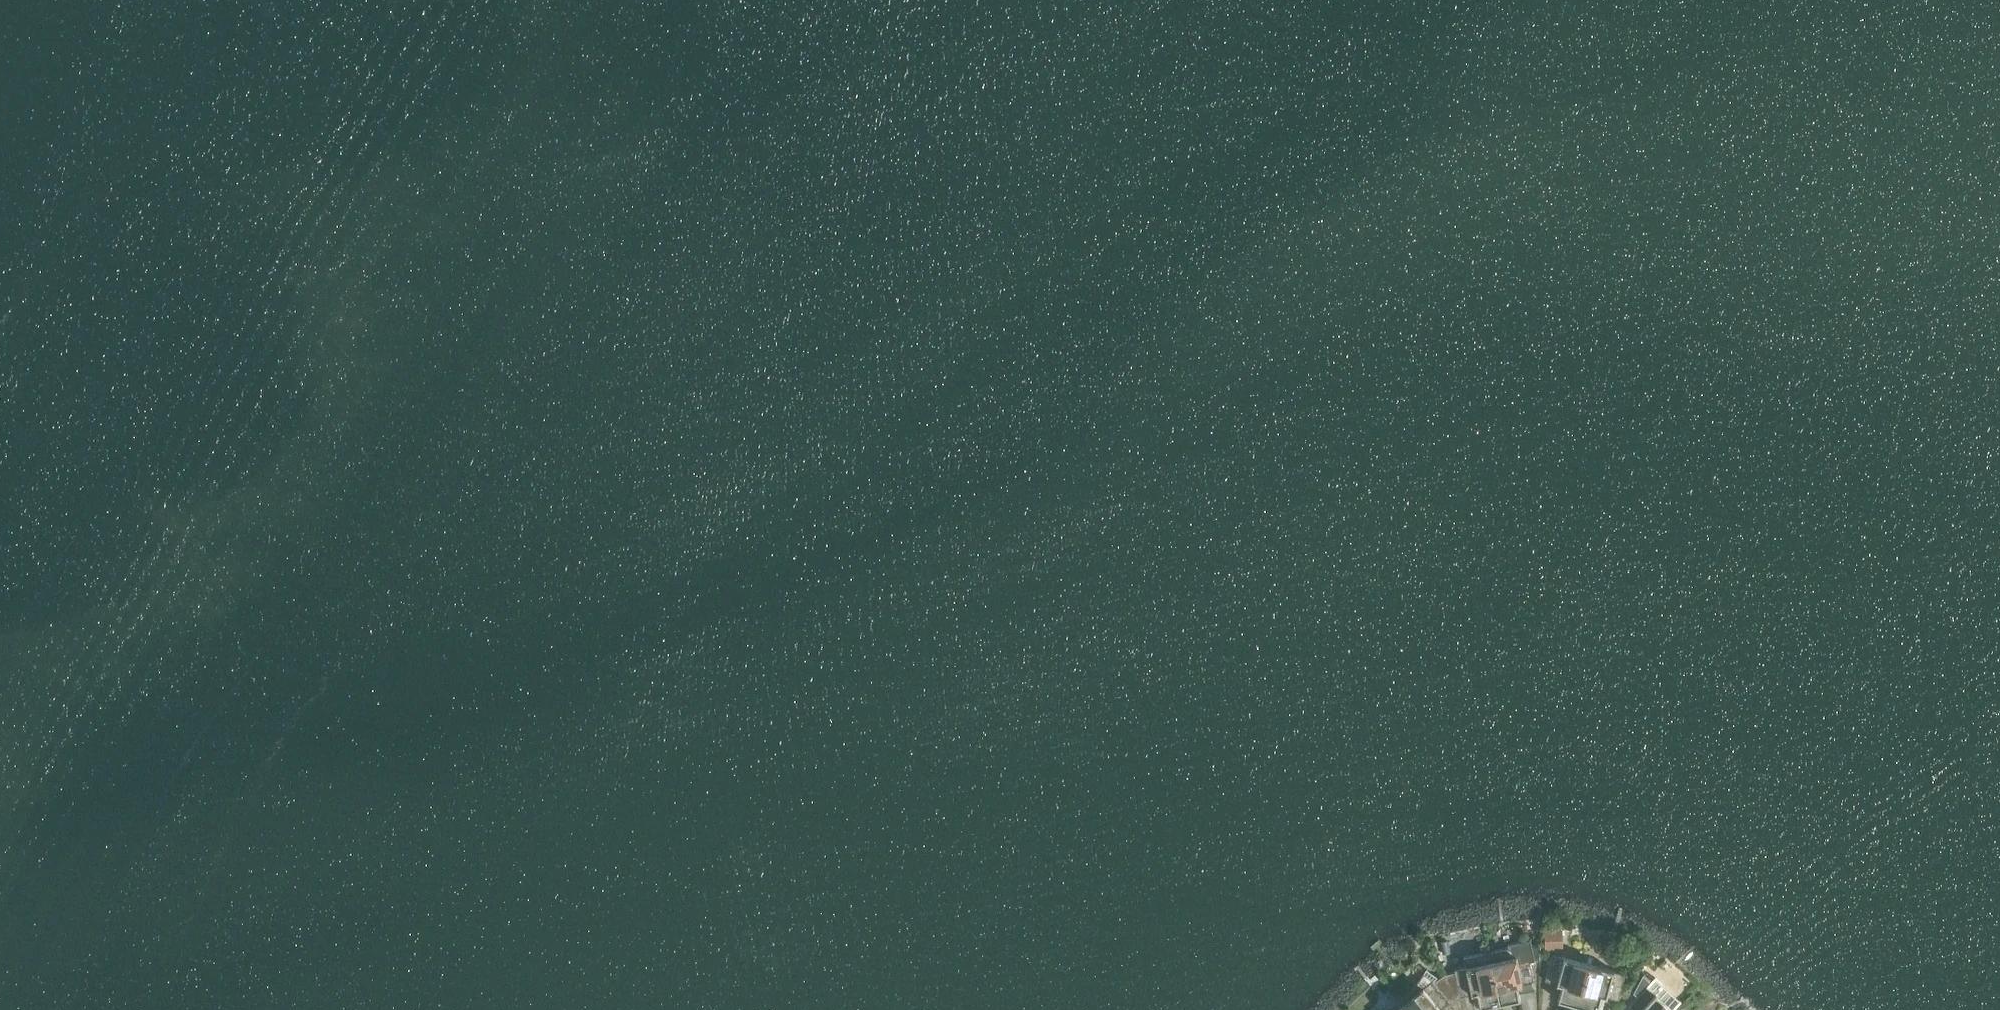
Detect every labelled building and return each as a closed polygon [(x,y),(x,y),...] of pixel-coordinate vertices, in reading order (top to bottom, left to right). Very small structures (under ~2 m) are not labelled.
[(1562,928),(1545,928),(1545,948),(1562,948),(1562,928)] [(1516,955),(1491,961),(1500,1002),(1520,998),(1516,983),(1521,982),(1522,982),(1533,979),(1527,953),(1516,955)] [(1557,999),(1597,1009),(1601,994),(1605,995),(1605,996),(1606,996),(1618,999),(1624,973),(1613,970),(1563,957),(1552,954),(1545,979),(1556,982),(1556,983),(1557,983),(1562,984),(1557,999)] [(1453,996),(1460,1009),(1480,1009),(1480,1007),(1500,1002),(1491,961),(1465,966),(1465,967),(1454,969),(1459,995),(1453,996)] [(1403,1003),(1408,1009),(1460,1009),(1453,996),(1449,1000),(1432,980),(1423,987),(1419,990),(1414,985),(1403,1000),(1405,1002),(1403,1003)] [(1672,1008),(1674,1007),(1664,992),(1658,996),(1655,993),(1646,985),(1628,1005),(1634,1009),(1674,1009),(1672,1008)] [(1401,1005),(1397,1001),(1376,1009),(1408,1009),(1403,1003),(1401,1005)]
